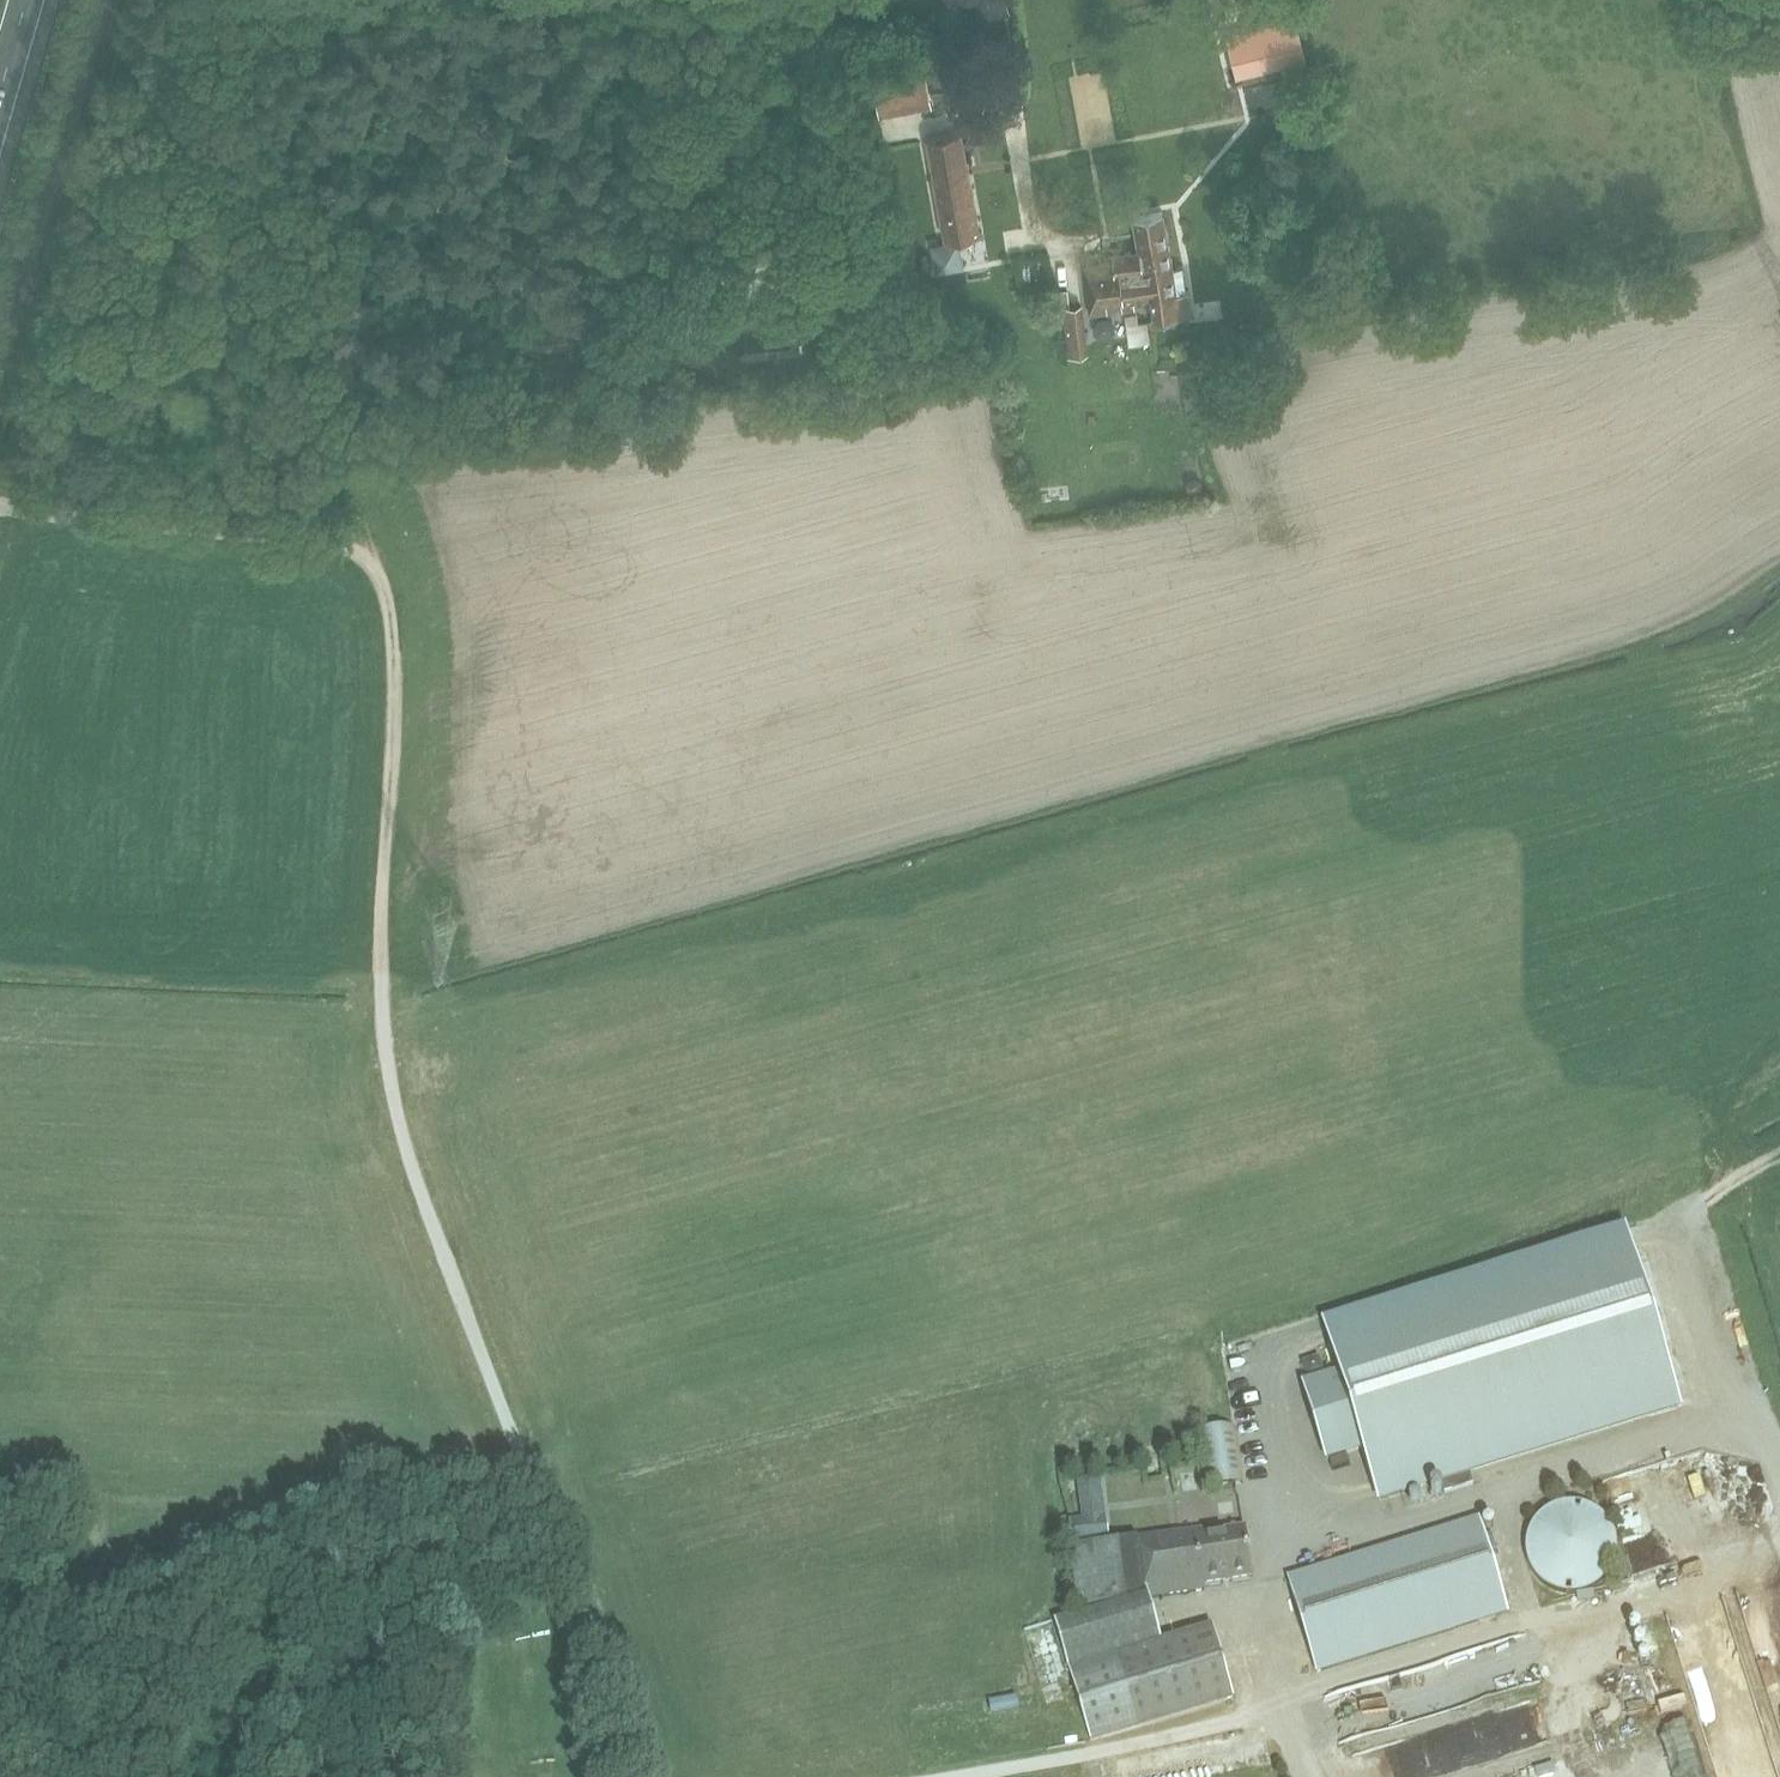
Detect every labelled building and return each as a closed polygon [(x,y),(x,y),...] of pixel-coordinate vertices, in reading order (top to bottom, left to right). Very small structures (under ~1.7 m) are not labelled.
[(1228,34),(1239,75),(1304,60),(1292,13),(1274,18),(1275,22),(1228,34)] [(924,76),(904,80),(909,109),(929,106),(924,76)] [(976,235),(958,132),(924,138),(941,241),(945,240),(946,245),(930,248),(934,270),(956,266),(952,244),(951,244),(951,239),(976,235)] [(1162,211),(1133,217),(1139,250),(1143,271),(1148,271),(1151,297),(1154,318),(1151,319),(1151,321),(1191,315),(1188,291),(1176,293),(1173,267),(1172,265),(1162,211)] [(1113,262),(1084,266),(1090,314),(1135,309),(1134,299),(1151,297),(1148,271),(1143,271),(1139,250),(1113,252),(1113,262)] [(1081,305),(1064,307),(1070,355),(1087,353),(1081,305)] [(1364,1449),(1380,1501),(1679,1408),(1624,1231),(1325,1324),(1341,1376),(1304,1387),(1327,1461),(1364,1449)] [(1235,1428),(1198,1434),(1208,1491),(1244,1485),(1235,1428)] [(1705,1464),(1686,1467),(1689,1487),(1708,1484),(1705,1464)] [(1578,1512),(1574,1512),(1570,1512),(1566,1513),(1562,1514),(1558,1515),(1555,1516),(1551,1518),(1548,1520),(1545,1523),(1542,1526),(1539,1528),(1537,1532),(1535,1535),(1533,1538),(1531,1542),(1530,1546),(1529,1550),(1529,1553),(1529,1557),(1529,1561),(1529,1565),(1530,1569),(1531,1573),(1533,1577),(1535,1580),(1537,1583),(1539,1586),(1542,1589),(1545,1592),(1548,1594),(1551,1597),(1555,1598),(1558,1600),(1562,1601),(1566,1602),(1570,1602),(1574,1603),(1578,1602),(1582,1602),(1586,1601),(1589,1600),(1593,1598),(1596,1597),(1600,1594),(1603,1592),(1606,1589),(1608,1586),(1611,1583),(1613,1580),(1615,1577),(1616,1573),(1618,1569),(1618,1565),(1619,1561),(1619,1557),(1619,1553),(1618,1550),(1617,1546),(1616,1542),(1615,1538),(1613,1535),(1611,1532),(1608,1528),(1606,1526),(1603,1523),(1600,1520),(1596,1518),(1593,1517),(1589,1515),(1586,1514),(1582,1513),(1578,1512)] [(1074,1524),(1077,1546),(1104,1542),(1101,1520),(1074,1524)] [(1289,1580),(1317,1674),(1509,1615),(1480,1521),(1289,1580)] [(1081,1616),(1149,1600),(1205,1591),(1204,1584),(1252,1577),(1245,1530),(1219,1533),(1218,1527),(1071,1550),(1081,1616)] [(1081,1616),(1055,1624),(1070,1671),(1091,1742),(1234,1700),(1213,1628),(1162,1644),(1149,1600),(1081,1616)] [(1679,1732),(1664,1735),(1661,1720),(1670,1718),(1664,1690),(1636,1696),(1652,1776),(1680,1776),(1688,1775),(1679,1732)] [(1399,1731),(1398,1728),(1351,1742),(1360,1776),(1412,1776),(1533,1743),(1520,1697),(1399,1731)]
